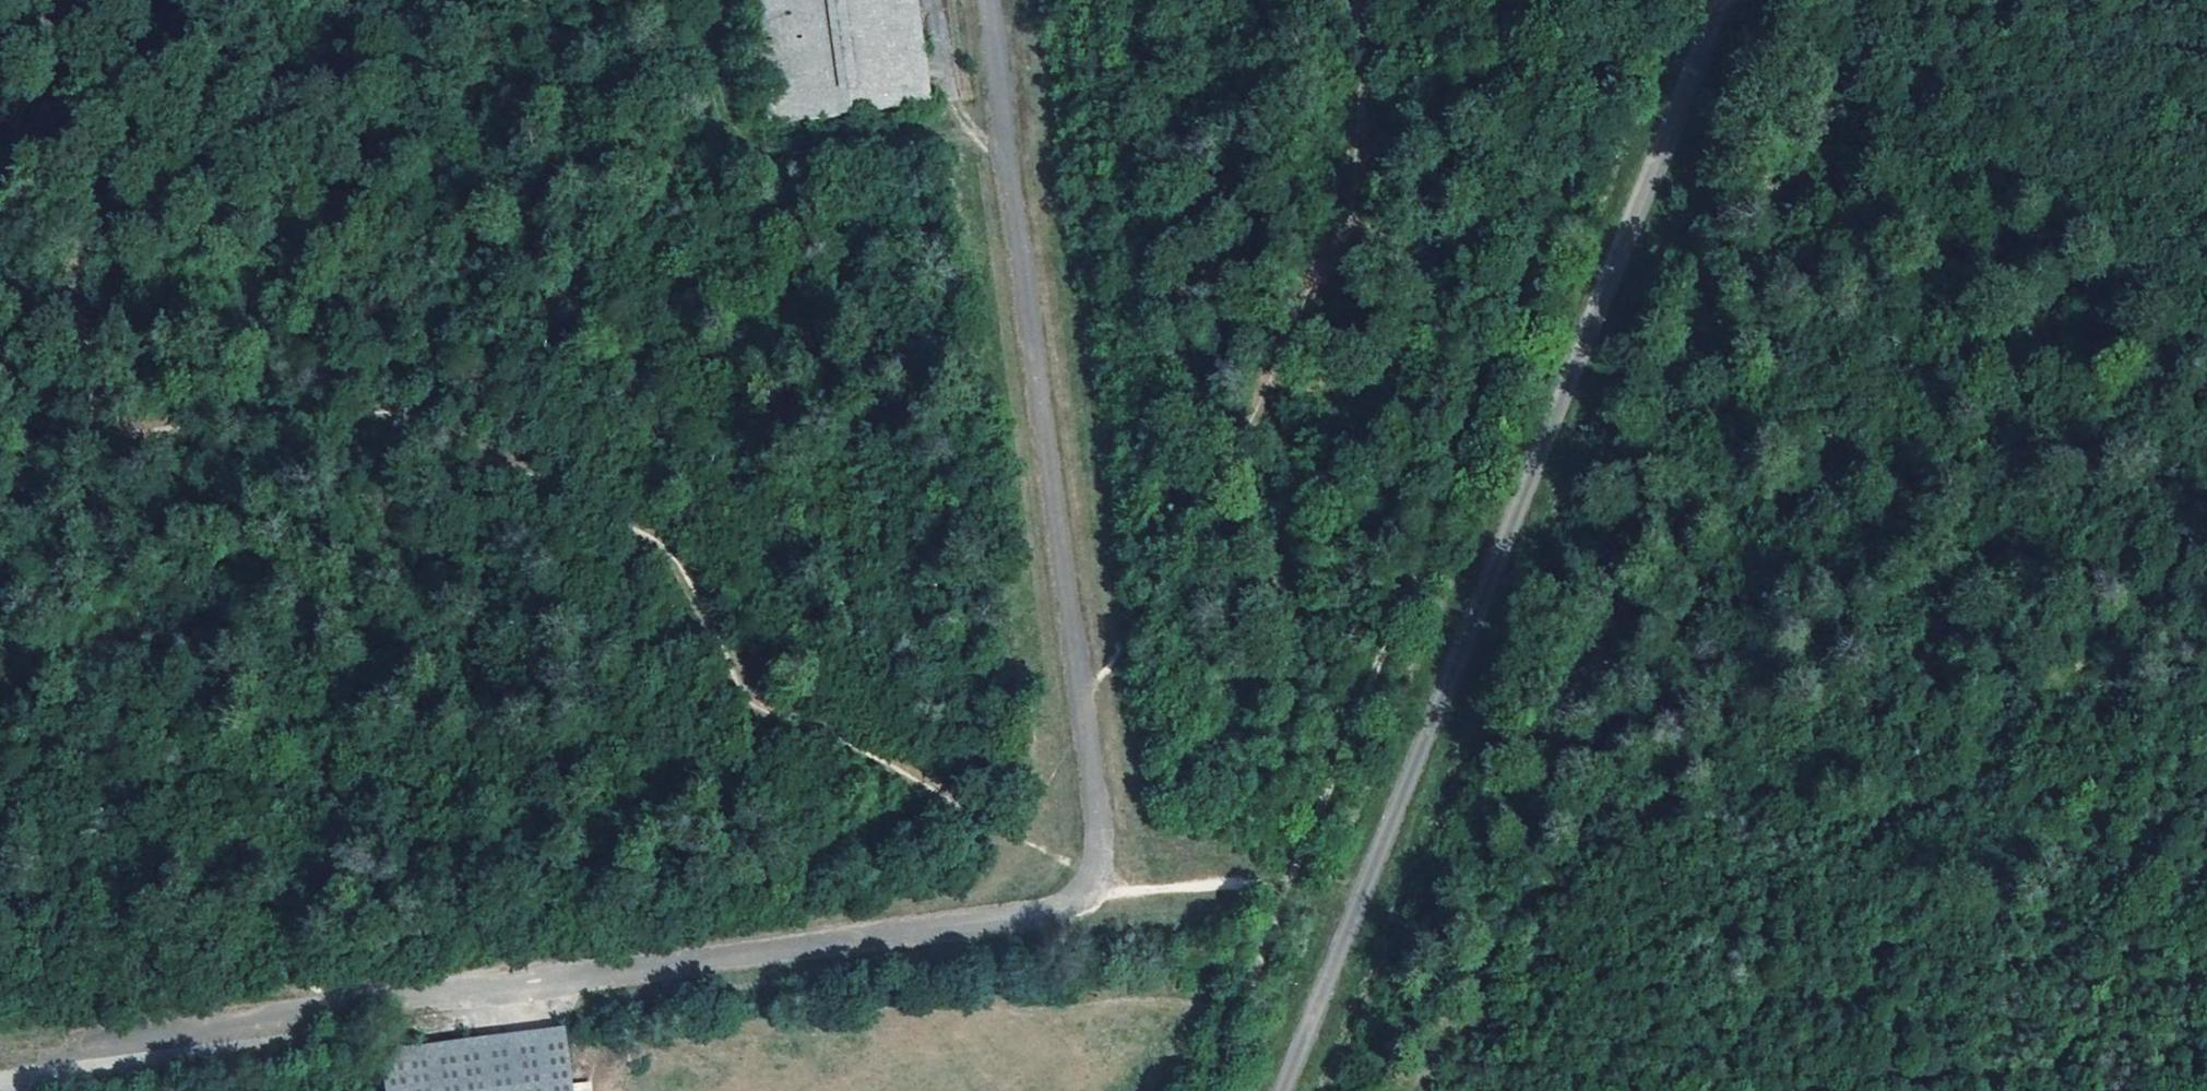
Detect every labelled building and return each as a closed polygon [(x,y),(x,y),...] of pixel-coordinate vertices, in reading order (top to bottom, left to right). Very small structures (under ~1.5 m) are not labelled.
[(767,122),(929,101),(916,0),(751,0),(767,122)] [(382,1051),(387,1090),(573,1090),(564,1027),(538,1030),(382,1051)]
